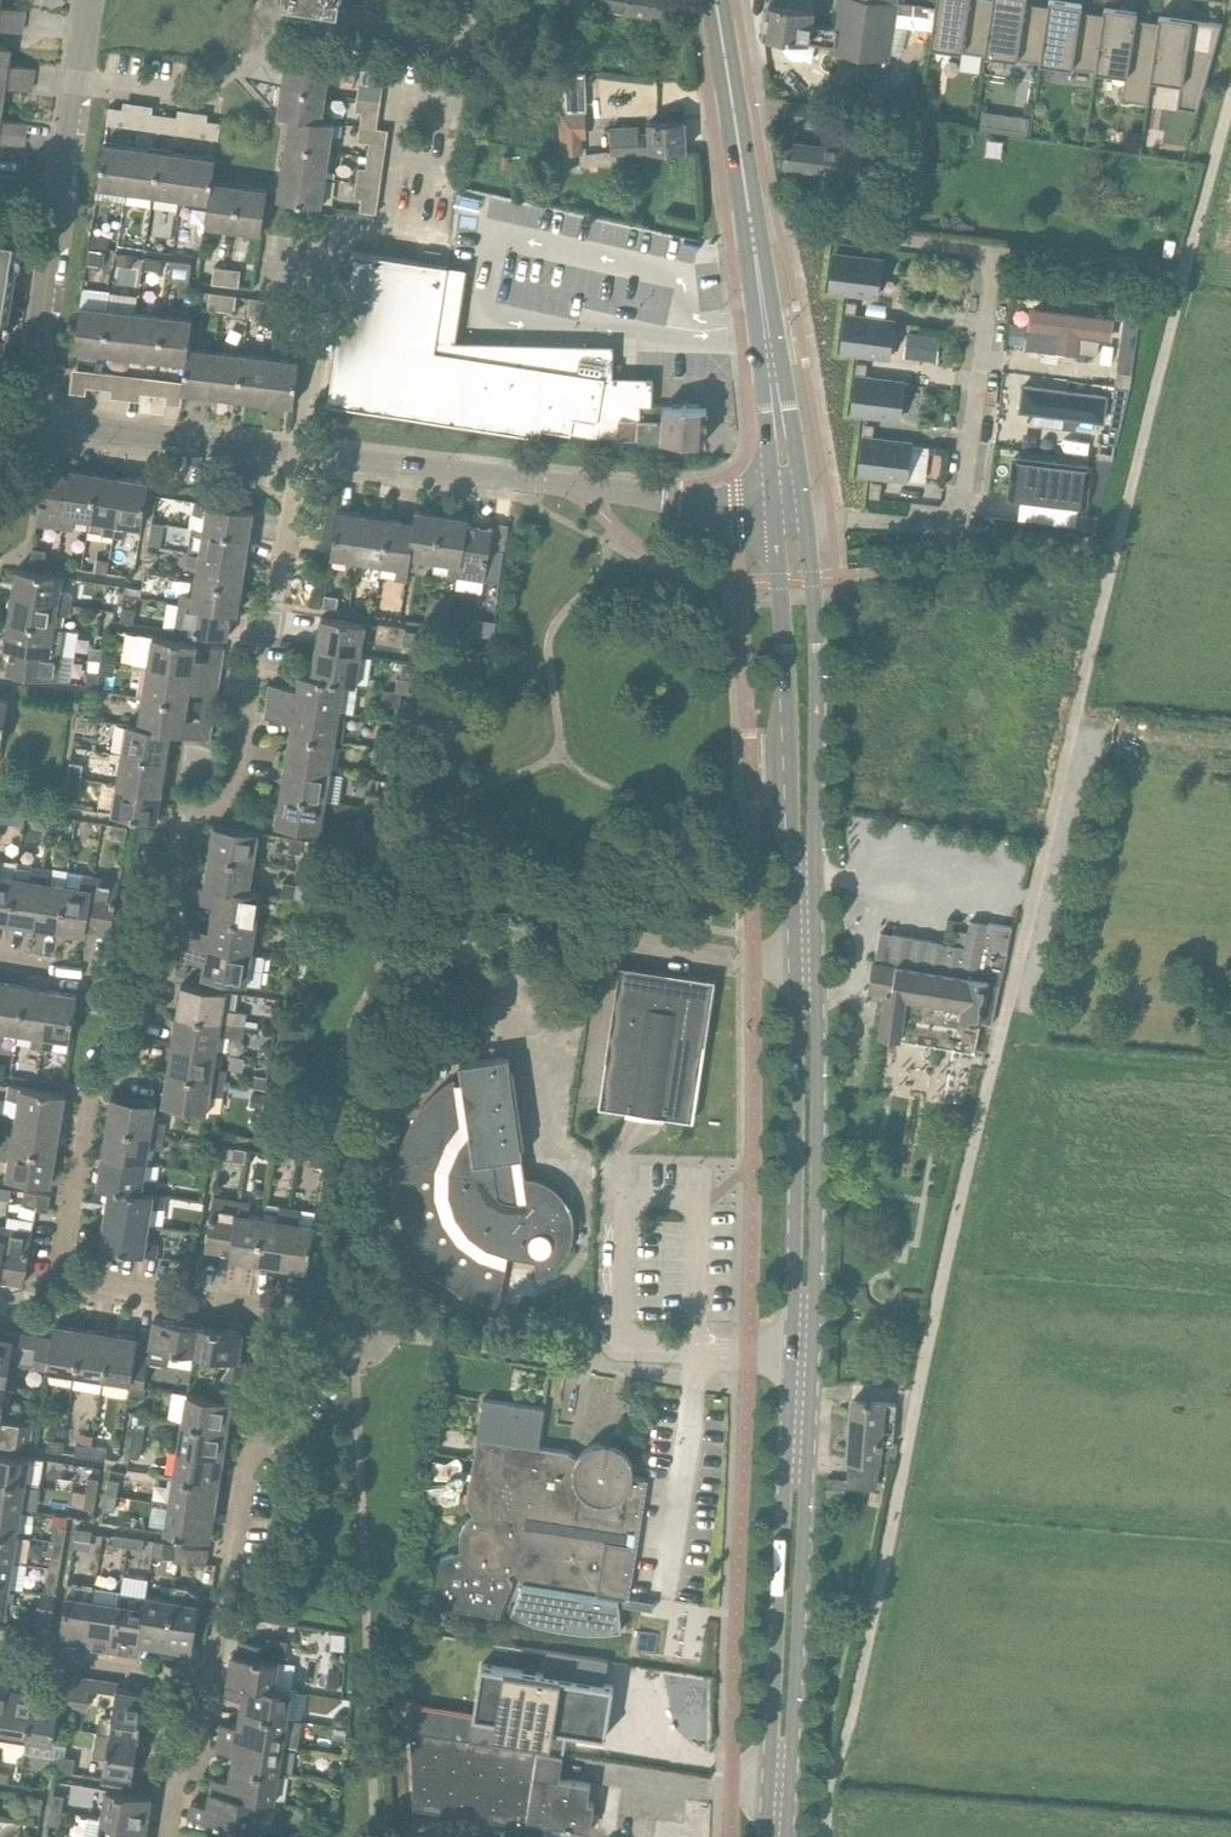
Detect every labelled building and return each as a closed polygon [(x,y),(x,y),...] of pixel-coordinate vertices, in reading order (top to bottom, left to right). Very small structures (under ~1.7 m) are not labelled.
[(339,8),(340,0),(283,0),(339,8)] [(599,6),(665,18),(668,0),(584,0),(584,3),(599,6)] [(765,34),(835,45),(835,51),(887,60),(896,0),(843,0),(838,29),(813,25),(817,0),(770,0),(765,34)] [(929,47),(962,52),(969,0),(936,0),(929,47)] [(984,55),(1017,60),(1026,0),(992,0),(984,55)] [(1059,0),(1049,0),(1039,63),(1072,68),(1081,3),(1059,0)] [(23,22),(25,11),(0,7),(0,18),(23,22)] [(1137,11),(1104,7),(1094,72),(1127,76),(1137,11)] [(1192,20),(1159,15),(1149,80),(1182,85),(1192,20)] [(22,34),(23,22),(0,18),(0,31),(22,34)] [(32,83),(34,69),(5,65),(8,47),(0,46),(0,78),(32,83)] [(283,88),(326,94),(330,66),(287,59),(283,88)] [(366,84),(383,87),(385,73),(368,71),(366,84)] [(586,74),(566,74),(566,87),(586,86),(586,74)] [(2,88),(31,92),(32,83),(0,78),(0,103),(2,88)] [(304,118),(322,121),(326,94),(283,88),(278,116),(290,118),(304,120),(304,118)] [(785,121),(830,126),(832,109),(787,104),(785,121)] [(107,125),(121,127),(123,110),(109,108),(107,125)] [(360,127),(377,129),(379,115),(362,113),(360,127)] [(149,131),(162,133),(165,116),(152,114),(149,131)] [(162,133),(175,134),(177,118),(165,116),(162,133)] [(286,144),(330,151),(334,123),(322,121),(304,118),(304,120),(290,118),(286,144)] [(24,142),(26,124),(0,120),(0,139),(24,142)] [(622,153),(665,152),(686,151),(685,121),(647,123),(648,134),(637,134),(638,129),(621,129),(615,131),(604,131),(603,153),(622,153)] [(204,138),(218,140),(220,124),(206,122),(204,138)] [(561,156),(575,155),(575,139),(584,138),(584,122),(560,123),(561,156)] [(367,157),(384,159),(386,146),(369,143),(367,157)] [(98,187),(127,191),(133,148),(104,144),(98,187)] [(282,172),(326,178),(330,151),(286,144),(282,172)] [(790,144),(787,167),(872,178),(876,154),(790,144)] [(127,191),(154,195),(160,151),(133,148),(127,191)] [(154,195),(181,199),(187,155),(160,151),(154,195)] [(208,202),(212,183),(215,159),(187,155),(181,199),(208,202)] [(365,170),(382,172),(384,159),(367,157),(365,170)] [(278,200),(322,207),(326,178),(282,172),(278,200)] [(17,191),(18,178),(0,176),(0,188),(17,191)] [(204,225),(233,230),(239,187),(212,183),(208,202),(204,225)] [(233,230),(261,234),(267,190),(239,187),(233,230)] [(359,212),(376,215),(378,201),(361,199),(359,212)] [(0,339),(16,241),(0,239),(0,341),(0,339)] [(406,260),(352,252),(344,307),(340,329),(336,355),(329,396),(328,404),(474,427),(496,430),(541,437),(542,429),(571,434),(594,437),(617,438),(619,419),(662,422),(663,407),(653,407),(653,378),(613,377),(614,346),(584,345),(517,343),(517,365),(435,352),(445,285),(448,267),(444,266),(406,260)] [(833,255),(829,290),(849,293),(878,297),(883,262),(834,255),(833,255)] [(212,284),(225,286),(227,269),(214,268),(212,284)] [(225,286),(239,288),(241,271),(227,269),(225,286)] [(208,310),(221,312),(223,295),(210,293),(208,310)] [(587,308),(609,306),(607,293),(586,295),(587,308)] [(221,312),(234,313),(237,297),(223,295),(221,312)] [(247,315),(261,317),(263,300),(250,298),(247,315)] [(846,317),(855,318),(857,304),(847,302),(846,317)] [(290,321),(303,323),(305,306),(292,304),(290,321)] [(1025,331),(1058,336),(1056,353),(1077,356),(1079,338),(1114,343),(1117,316),(1029,304),(1025,331)] [(75,351),(103,354),(108,311),(80,308),(75,351)] [(103,354),(130,357),(135,314),(108,311),(103,354)] [(130,357),(158,361),(163,317),(135,314),(130,357)] [(1117,372),(1133,374),(1140,317),(1125,315),(1117,372)] [(186,365),(188,349),(192,321),(163,317),(158,361),(185,364),(186,365)] [(855,318),(846,317),(841,351),(859,354),(890,358),(895,323),(855,318)] [(940,358),(942,333),(910,330),(907,355),(940,358)] [(182,393),(211,396),(216,353),(188,349),(186,365),(185,364),(182,393)] [(211,396),(238,399),(243,356),(216,353),(211,396)] [(238,399),(265,402),(271,359),(243,356),(238,399)] [(265,402),(294,406),(299,362),(271,359),(265,402)] [(856,378),(866,379),(867,365),(858,364),(856,378)] [(86,388),(100,390),(102,373),(88,371),(86,388)] [(1131,389),(1133,374),(1117,372),(1115,387),(1131,389)] [(100,390),(112,391),(114,374),(102,373),(100,390)] [(141,395),(153,396),(156,379),(143,378),(141,395)] [(866,379),(856,378),(851,413),(866,415),(901,419),(905,384),(866,379)] [(153,396),(166,398),(168,381),(156,379),(153,396)] [(1021,412),(1104,423),(1108,397),(1025,385),(1021,412)] [(662,422),(619,419),(617,438),(705,444),(707,410),(663,407),(662,422)] [(863,439),(873,440),(874,426),(865,425),(863,439)] [(873,440),(863,439),(859,474),(873,476),(889,478),(908,480),(908,479),(912,446),(912,445),(873,440)] [(1108,444),(1100,443),(1098,459),(1113,461),(1115,445),(1108,444)] [(1082,464),(1013,455),(1010,478),(1037,482),(1035,500),(1055,502),(1058,483),(1079,485),(1082,464)] [(1113,461),(1098,459),(1094,488),(1105,489),(1113,461)] [(75,518),(89,521),(97,474),(71,470),(70,476),(62,528),(74,529),(75,518)] [(36,524),(62,528),(70,476),(45,472),(36,524)] [(102,536),(112,537),(122,478),(97,474),(89,521),(88,532),(102,535),(102,536)] [(126,527),(142,529),(149,482),(122,478),(112,537),(124,539),(126,527)] [(879,498),(880,499),(882,483),(872,482),(870,497),(871,497),(879,498)] [(203,530),(249,538),(253,513),(196,503),(194,516),(205,517),(203,530)] [(331,557),(357,561),(364,515),(338,511),(331,557)] [(421,560),(434,562),(442,515),(415,511),(413,523),(411,538),(414,539),(409,570),(419,572),(421,560)] [(1081,530),(1096,532),(1098,516),(1083,514),(1081,530)] [(368,564),(382,566),(389,519),(364,515),(357,561),(355,574),(366,576),(368,564)] [(459,578),(468,526),(469,520),(442,515),(434,562),(449,564),(447,577),(459,578)] [(407,583),(409,570),(414,539),(411,538),(413,523),(389,519),(382,566),(397,568),(395,581),(407,583)] [(164,525),(153,524),(149,548),(160,550),(164,525)] [(485,581),(499,584),(504,552),(490,550),(493,530),(468,526),(459,578),(484,582),(485,581)] [(187,554),(245,564),(249,538),(203,530),(200,545),(188,543),(187,554)] [(32,563),(46,565),(48,552),(34,550),(32,563)] [(195,580),(241,588),(245,564),(187,554),(185,566),(197,568),(195,580)] [(93,572),(107,574),(109,561),(95,559),(93,572)] [(73,595),(59,593),(62,577),(16,570),(12,596),(71,606),(73,595)] [(231,614),(237,615),(241,588),(195,580),(192,595),(181,594),(180,604),(231,614)] [(8,621),(55,629),(57,615),(69,616),(71,606),(12,596),(8,621)] [(323,609),(337,611),(339,598),(325,596),(323,609)] [(175,631),(227,639),(231,614),(180,604),(175,631)] [(121,622),(133,624),(136,611),(123,609),(121,622)] [(317,647),(362,654),(366,625),(321,618),(317,647)] [(10,649),(61,657),(66,630),(55,629),(8,621),(4,648),(10,649)] [(403,645),(415,647),(417,634),(405,631),(403,645)] [(147,667),(192,674),(197,644),(152,637),(147,667)] [(207,662),(223,664),(225,649),(210,646),(207,662)] [(311,679),(344,685),(357,687),(362,654),(317,647),(312,677),(311,679)] [(6,674),(57,682),(61,657),(10,649),(6,674)] [(142,697),(187,704),(192,674),(147,667),(142,697)] [(86,687),(98,689),(100,675),(88,673),(86,687)] [(295,705),(340,712),(344,685),(311,679),(312,677),(300,675),(295,705)] [(401,693),(408,694),(410,681),(397,679),(395,692),(401,693)] [(401,693),(395,692),(383,691),(381,705),(399,707),(401,693)] [(200,707),(216,709),(218,695),(203,693),(200,707)] [(155,731),(170,734),(182,735),(187,704),(142,697),(138,726),(156,729),(155,731)] [(1,748),(8,701),(0,700),(0,748),(1,748)] [(291,736),(335,743),(340,712),(295,705),(291,736)] [(198,721),(213,723),(216,709),(200,707),(198,721)] [(76,730),(88,732),(90,719),(78,717),(76,730)] [(122,755),(166,762),(170,734),(155,731),(156,729),(138,726),(127,724),(122,755)] [(386,751),(393,753),(395,738),(376,735),(374,749),(386,751)] [(286,764),(331,771),(335,743),(291,736),(286,764)] [(372,763),(384,765),(386,751),(374,749),(372,763)] [(117,785),(161,792),(166,762),(122,755),(117,785)] [(68,777),(81,779),(83,765),(70,763),(68,777)] [(281,794),(326,801),(331,771),(286,764),(281,794)] [(66,791),(79,792),(81,779),(68,777),(66,791)] [(112,815),(157,822),(161,792),(117,785),(112,815)] [(276,826),(321,833),(326,801),(281,794),(276,826)] [(364,809),(377,811),(380,797),(367,795),(364,809)] [(362,823),(375,825),(377,811),(364,809),(362,823)] [(112,839),(126,841),(128,828),(114,826),(112,839)] [(209,857),(253,864),(258,833),(213,826),(209,857)] [(289,852),(301,854),(303,841),(291,839),(289,852)] [(216,887),(248,892),(253,864),(209,857),(204,888),(216,890),(216,887)] [(9,923),(16,877),(2,875),(3,862),(0,862),(0,922),(9,923)] [(9,923),(34,927),(43,868),(32,867),(30,879),(16,877),(9,923)] [(34,927),(60,931),(67,885),(51,882),(53,870),(43,868),(34,927)] [(85,935),(86,929),(94,878),(82,876),(81,887),(67,885),(60,931),(85,935)] [(94,878),(86,929),(112,933),(119,882),(94,878)] [(282,897),(294,899),(296,885),(284,883),(282,897)] [(211,918),(256,925),(261,894),(248,892),(216,887),(216,890),(211,918)] [(183,914),(196,916),(199,902),(186,900),(183,914)] [(181,927),(194,930),(196,916),(183,914),(181,927)] [(207,947),(251,954),(256,925),(211,918),(207,947)] [(989,983),(1001,985),(1002,985),(1012,929),(989,925),(984,953),(882,935),(877,962),(876,962),(871,992),(889,995),(882,1036),(976,1053),(989,983)] [(251,954),(207,947),(202,978),(246,985),(251,954)] [(174,974),(187,976),(189,961),(176,959),(174,974)] [(599,1108),(628,1113),(628,1114),(666,1120),(667,1119),(695,1123),(717,982),(622,967),(599,1108)] [(18,1034),(26,987),(0,983),(0,986),(0,1043),(2,1043),(4,1032),(18,1034)] [(177,1016),(245,1026),(247,1014),(224,1010),(227,993),(182,986),(177,1016)] [(31,1048),(42,1050),(51,991),(26,987),(18,1034),(32,1036),(31,1048)] [(54,1040),(70,1042),(77,995),(51,991),(42,1050),(52,1051),(54,1040)] [(172,1045),(217,1052),(220,1036),(243,1039),(245,1026),(177,1016),(172,1045)] [(168,1076),(225,1085),(227,1071),(215,1069),(217,1052),(172,1045),(168,1076)] [(509,1058),(460,1065),(463,1085),(456,1086),(455,1083),(451,1086),(448,1088),(442,1093),(434,1100),(430,1104),(427,1108),(422,1113),(418,1119),(417,1122),(414,1127),(410,1134),(407,1141),(405,1147),(403,1154),(401,1164),(396,1163),(396,1165),(400,1166),(400,1202),(395,1202),(396,1204),(400,1204),(411,1238),(406,1240),(407,1242),(412,1240),(432,1269),(429,1272),(431,1274),(434,1271),(462,1292),(460,1296),(462,1297),(464,1293),(498,1305),(497,1309),(499,1310),(508,1257),(536,1261),(538,1276),(538,1278),(544,1275),(550,1272),(559,1265),(562,1263),(563,1260),(565,1258),(567,1255),(569,1250),(571,1244),(573,1239),(573,1235),(574,1233),(574,1229),(574,1226),(574,1221),(573,1217),(570,1208),(566,1201),(561,1194),(555,1188),(549,1184),(540,1180),(533,1178),(525,1177),(524,1169),(522,1158),(523,1157),(509,1058)] [(163,1105),(208,1112),(210,1095),(223,1097),(225,1085),(168,1076),(163,1105)] [(15,1118),(60,1125),(65,1095),(8,1086),(6,1100),(18,1101),(15,1118)] [(107,1129),(164,1138),(166,1124),(154,1122),(157,1104),(112,1097),(107,1129)] [(55,1156),(60,1125),(15,1118),(12,1135),(1,1133),(0,1137),(0,1147),(55,1156)] [(102,1157),(147,1165),(150,1148),(162,1150),(164,1138),(107,1129),(102,1157)] [(50,1186),(55,1156),(0,1147),(0,1160),(8,1161),(5,1179),(50,1186)] [(220,1159),(233,1161),(235,1149),(222,1147),(220,1159)] [(129,1190),(155,1195),(157,1182),(145,1180),(147,1165),(102,1157),(97,1188),(109,1190),(129,1193),(129,1190)] [(104,1220),(150,1227),(153,1208),(165,1210),(167,1197),(155,1195),(129,1190),(129,1193),(109,1190),(104,1220)] [(37,1207),(38,1194),(25,1192),(23,1204),(37,1207)] [(51,1196),(38,1194),(37,1207),(36,1211),(48,1213),(51,1196)] [(205,1250),(230,1254),(239,1201),(213,1197),(205,1250)] [(229,1259),(255,1263),(263,1218),(249,1215),(251,1203),(239,1201),(230,1254),(229,1259)] [(255,1263),(281,1267),(291,1210),(265,1206),(263,1218),(255,1263)] [(291,1210),(281,1267),(307,1272),(314,1226),(299,1224),(301,1212),(291,1210)] [(156,1258),(158,1245),(147,1243),(150,1227),(104,1220),(100,1249),(156,1258)] [(8,1229),(0,1227),(0,1276),(8,1229)] [(24,1284),(32,1232),(8,1229),(0,1276),(0,1280),(24,1284)] [(199,1326),(155,1319),(148,1357),(150,1358),(149,1363),(163,1365),(168,1361),(170,1351),(195,1355),(199,1326)] [(47,1372),(75,1376),(82,1330),(55,1325),(52,1339),(47,1372)] [(207,1398),(231,1402),(238,1403),(245,1362),(238,1361),(242,1333),(199,1326),(195,1355),(230,1360),(230,1367),(216,1384),(209,1384),(207,1398)] [(75,1376),(102,1380),(109,1334),(82,1330),(75,1376)] [(7,1385),(14,1343),(36,1347),(33,1369),(47,1372),(52,1339),(14,1333),(13,1341),(0,1339),(0,1384),(7,1385)] [(102,1380),(130,1385),(136,1355),(138,1338),(109,1334),(102,1380)] [(149,1363),(150,1358),(148,1357),(136,1355),(131,1385),(145,1387),(149,1363)] [(17,1446),(19,1431),(0,1428),(7,1385),(0,1384),(0,1443),(17,1446)] [(131,1385),(129,1396),(143,1398),(145,1387),(131,1385)] [(182,1423),(227,1430),(231,1402),(207,1398),(186,1394),(182,1423)] [(849,1459),(882,1461),(884,1444),(894,1444),(897,1404),(853,1401),(849,1459)] [(177,1450),(222,1457),(227,1430),(182,1423),(177,1450)] [(132,1442),(142,1444),(144,1429),(134,1427),(132,1442)] [(627,1599),(638,1533),(646,1479),(633,1477),(633,1470),(633,1467),(631,1463),(630,1461),(629,1458),(627,1455),(620,1449),(617,1447),(614,1446),(611,1445),(608,1444),(604,1444),(600,1444),(598,1445),(594,1446),(591,1447),(589,1448),(585,1451),(583,1453),(581,1455),(478,1438),(468,1495),(467,1506),(468,1506),(474,1515),(471,1518),(467,1522),(466,1524),(464,1528),(463,1530),(462,1532),(461,1534),(461,1536),(460,1539),(460,1541),(460,1543),(460,1546),(460,1548),(461,1551),(462,1555),(463,1558),(465,1561),(467,1564),(469,1566),(471,1569),(474,1571),(477,1573),(480,1575),(483,1576),(486,1577),(490,1577),(493,1578),(496,1578),(500,1578),(503,1577),(506,1576),(510,1575),(513,1573),(515,1571),(521,1581),(526,1582),(512,1614),(559,1629),(574,1632),(622,1632),(618,1598),(627,1599)] [(48,1451),(63,1453),(64,1442),(49,1440),(48,1451)] [(129,1458),(140,1459),(142,1444),(132,1442),(129,1458)] [(75,1455),(91,1457),(92,1447),(77,1445),(75,1455)] [(91,1457),(106,1460),(107,1449),(92,1447),(91,1457)] [(173,1478),(218,1485),(222,1457),(177,1450),(173,1478)] [(27,1484),(31,1458),(0,1453),(0,1480),(27,1484)] [(168,1506),(214,1513),(218,1485),(173,1478),(168,1506)] [(86,1494),(97,1495),(99,1481),(89,1479),(86,1494)] [(23,1510),(27,1484),(0,1480),(0,1506),(23,1510)] [(107,1495),(117,1497),(119,1482),(109,1480),(107,1495)] [(84,1508),(95,1511),(97,1495),(86,1494),(84,1508)] [(104,1510),(115,1512),(117,1497),(107,1495),(104,1510)] [(19,1537),(23,1510),(0,1506),(0,1534),(19,1537)] [(164,1533),(209,1540),(214,1513),(168,1506),(164,1533)] [(54,1542),(64,1544),(67,1529),(56,1527),(54,1542)] [(75,1539),(90,1542),(92,1532),(77,1529),(75,1539)] [(15,1562),(19,1537),(0,1534),(0,1560),(15,1562)] [(113,1546),(127,1548),(129,1538),(114,1535),(113,1546)] [(132,1559),(141,1560),(145,1540),(129,1538),(127,1548),(134,1549),(132,1559)] [(52,1558),(62,1559),(64,1544),(54,1542),(52,1558)] [(152,1557),(163,1558),(165,1543),(155,1542),(152,1557)] [(174,1559),(206,1564),(208,1550),(177,1545),(174,1559)] [(11,1588),(15,1562),(0,1560),(0,1586),(11,1588)] [(48,1584),(58,1586),(60,1570),(50,1569),(48,1584)] [(6,1615),(11,1588),(0,1586),(0,1614),(6,1615)] [(87,1647),(113,1651),(121,1593),(94,1589),(93,1601),(87,1647)] [(37,1624),(51,1626),(57,1595),(42,1592),(37,1624)] [(139,1655),(140,1643),(146,1597),(121,1593),(113,1651),(139,1655)] [(59,1643),(87,1647),(93,1601),(66,1597),(59,1643)] [(140,1643),(166,1647),(174,1602),(146,1597),(140,1643)] [(174,1602),(166,1647),(192,1651),(199,1605),(174,1602)] [(638,1631),(635,1651),(656,1654),(659,1634),(638,1631)] [(228,1683),(276,1689),(280,1661),(269,1660),(271,1646),(240,1641),(238,1655),(233,1654),(228,1683)] [(471,1740),(564,1755),(567,1731),(606,1737),(614,1687),(482,1666),(471,1740)] [(59,1708),(72,1710),(77,1678),(63,1676),(60,1697),(34,1693),(27,1741),(53,1745),(59,1708)] [(91,1680),(77,1678),(72,1710),(87,1712),(92,1680),(91,1680)] [(241,1714),(288,1720),(292,1692),(276,1689),(228,1683),(226,1696),(243,1698),(241,1714)] [(27,1741),(34,1693),(7,1689),(0,1737),(27,1741)] [(145,1696),(116,1692),(116,1694),(112,1716),(99,1720),(97,1734),(139,1741),(145,1696)] [(220,1739),(284,1748),(288,1720),(241,1714),(239,1726),(222,1723),(220,1739)] [(564,1755),(471,1740),(411,1731),(415,1808),(528,1826),(529,1819),(543,1821),(543,1823),(591,1831),(595,1804),(588,1803),(591,1784),(560,1779),(564,1755)] [(103,1779),(132,1784),(139,1741),(97,1734),(93,1758),(106,1760),(103,1779)] [(233,1767),(279,1774),(284,1748),(220,1739),(218,1751),(235,1754),(233,1767)] [(63,1772),(73,1774),(76,1759),(65,1757),(63,1772)] [(211,1793),(258,1800),(275,1803),(279,1774),(233,1767),(230,1781),(213,1778),(211,1793)] [(8,1784),(10,1773),(0,1772),(0,1782),(8,1784)] [(103,1819),(147,1826),(152,1797),(107,1790),(103,1819)] [(190,1818),(254,1828),(258,1800),(211,1793),(209,1806),(192,1803),(190,1818)] [(52,1810),(62,1812),(64,1796),(54,1795),(52,1810)] [(31,1812),(41,1814),(43,1799),(33,1798),(31,1812)] [(49,1825),(60,1827),(62,1812),(52,1810),(49,1825)] [(147,1826),(103,1819),(87,1817),(84,1836),(145,1836),(147,1826)]
